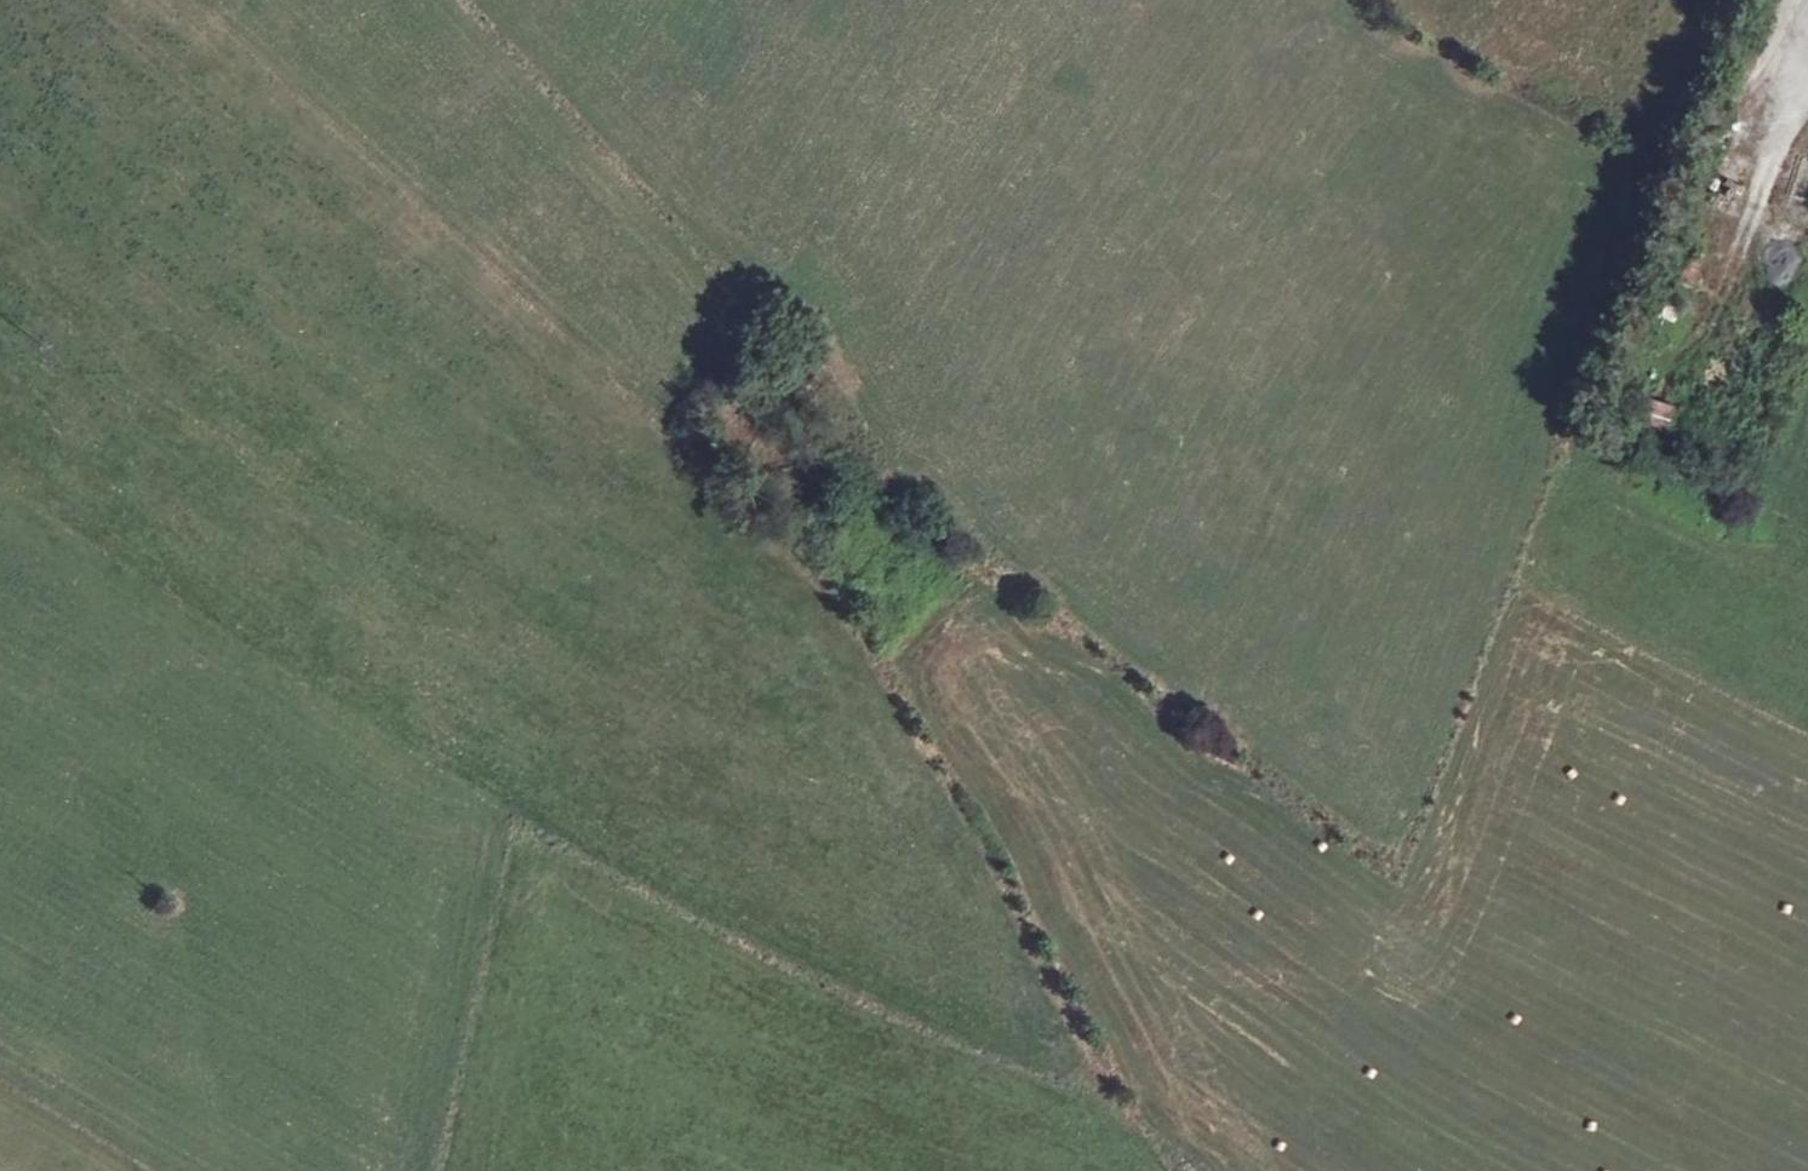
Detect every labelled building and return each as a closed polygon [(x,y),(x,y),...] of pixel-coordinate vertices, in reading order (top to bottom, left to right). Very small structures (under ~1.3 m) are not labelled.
[(1644,399),(1636,429),(1666,436),(1674,407),(1644,399)]
